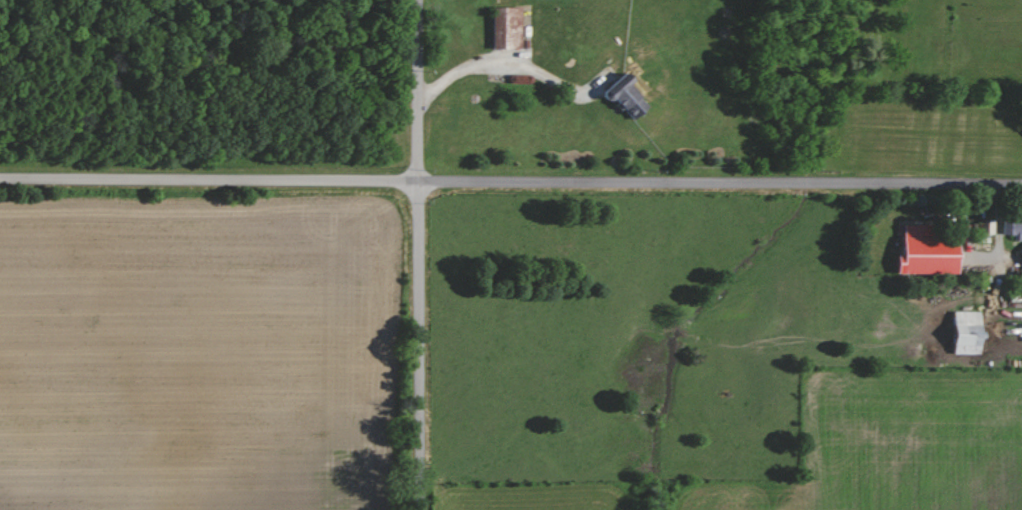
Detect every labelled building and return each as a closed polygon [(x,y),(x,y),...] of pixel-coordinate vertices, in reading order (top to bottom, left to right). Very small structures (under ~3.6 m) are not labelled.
[(489,9),(489,24),(495,24),(496,47),(517,46),(516,7),(489,9)] [(623,81),(624,80),(618,73),(597,90),(622,121),(642,104),(623,81)] [(1019,209),(1019,220),(1000,220),(1000,235),(1011,235),(1011,237),(1021,238),(1021,209),(1019,209)] [(992,235),(992,220),(981,220),(981,236),(992,235)] [(890,273),(950,275),(951,240),(894,239),(894,265),(890,265),(890,273)] [(946,354),(975,355),(976,312),(947,311),(946,354)]
